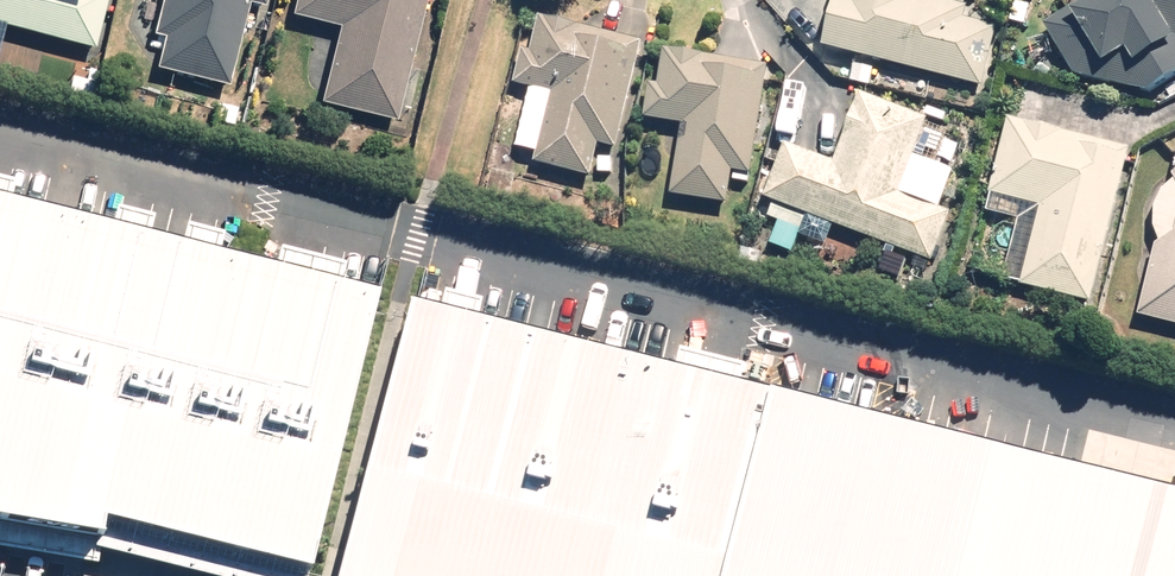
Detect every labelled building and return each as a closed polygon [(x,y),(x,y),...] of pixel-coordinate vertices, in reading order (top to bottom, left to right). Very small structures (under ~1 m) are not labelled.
[(101,48),(114,0),(0,0),(0,21),(101,48)] [(160,30),(172,32),(163,70),(234,87),(255,3),(269,6),(271,0),(167,0),(160,30)] [(432,0),(302,0),(298,15),(347,27),(327,105),(401,123),(432,0)] [(830,46),(988,86),(1004,23),(971,15),(974,1),(971,0),(842,0),(830,46)] [(1053,24),(1083,78),(1162,91),(1174,82),(1174,0),(1092,0),(1053,24)] [(622,147),(645,46),(571,29),(573,22),(549,16),(541,51),(528,48),(521,83),(533,86),(518,155),(597,173),(604,143),(622,147)] [(774,66),(671,50),(666,84),(655,82),(650,119),(690,125),(679,195),(734,203),(739,171),(758,174),(774,66)] [(775,240),(798,249),(804,232),(817,237),(825,217),(938,261),(957,212),(944,207),(959,169),(920,154),(934,119),(867,94),(841,161),(788,141),(767,195),(778,200),(771,219),(781,223),(775,240)] [(1101,307),(1142,147),(1014,115),(996,187),(1042,199),(1020,286),(1101,307)] [(1174,184),(1172,186),(1171,187),(1170,189),(1168,190),(1167,192),(1166,193),(1165,195),(1164,197),(1163,199),(1162,200),(1161,202),(1161,204),(1160,206),(1160,208),(1159,210),(1159,212),(1159,214),(1159,216),(1159,218),(1159,220),(1159,222),(1160,224),(1160,226),(1160,228),(1161,230),(1162,232),(1162,234),(1163,236),(1164,237),(1165,239),(1145,317),(1174,324),(1174,184)] [(113,539),(118,519),(322,567),(390,278),(0,194),(0,520),(113,539)] [(434,312),(358,575),(736,575),(784,389),(434,312)] [(784,389),(736,575),(1174,575),(1174,453),(1088,432),(1080,461),(784,389)]
